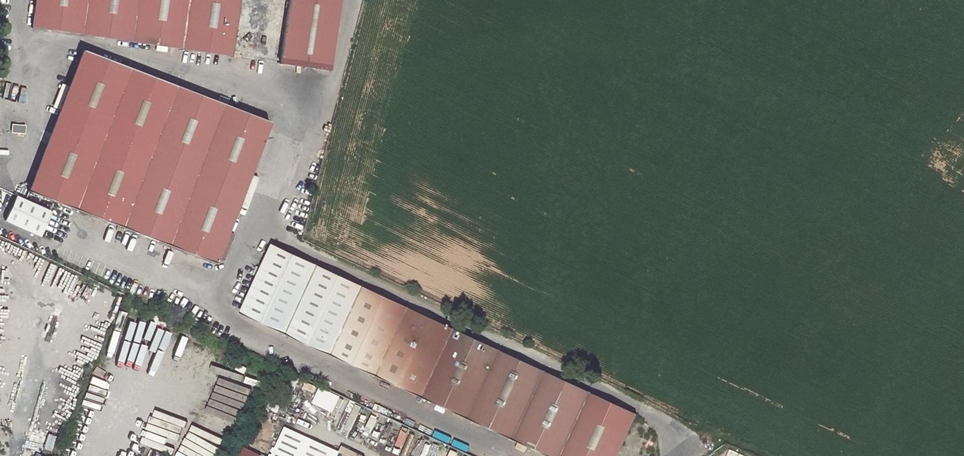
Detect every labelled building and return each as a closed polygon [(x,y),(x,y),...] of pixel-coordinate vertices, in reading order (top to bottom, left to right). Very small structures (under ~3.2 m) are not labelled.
[(338,0),(33,0),(29,29),(327,72),(338,0)] [(215,264),(268,124),(80,52),(26,192),(215,264)] [(24,131),(25,123),(12,123),(11,131),(24,131)] [(40,237),(51,214),(17,198),(6,222),(40,237)] [(637,414),(274,245),(241,314),(547,455),(617,455),(637,414)] [(331,414),(339,396),(318,387),(310,405),(331,414)] [(337,451),(282,427),(270,455),(335,455),(337,451)] [(50,451),(53,437),(35,433),(32,446),(50,451)]
